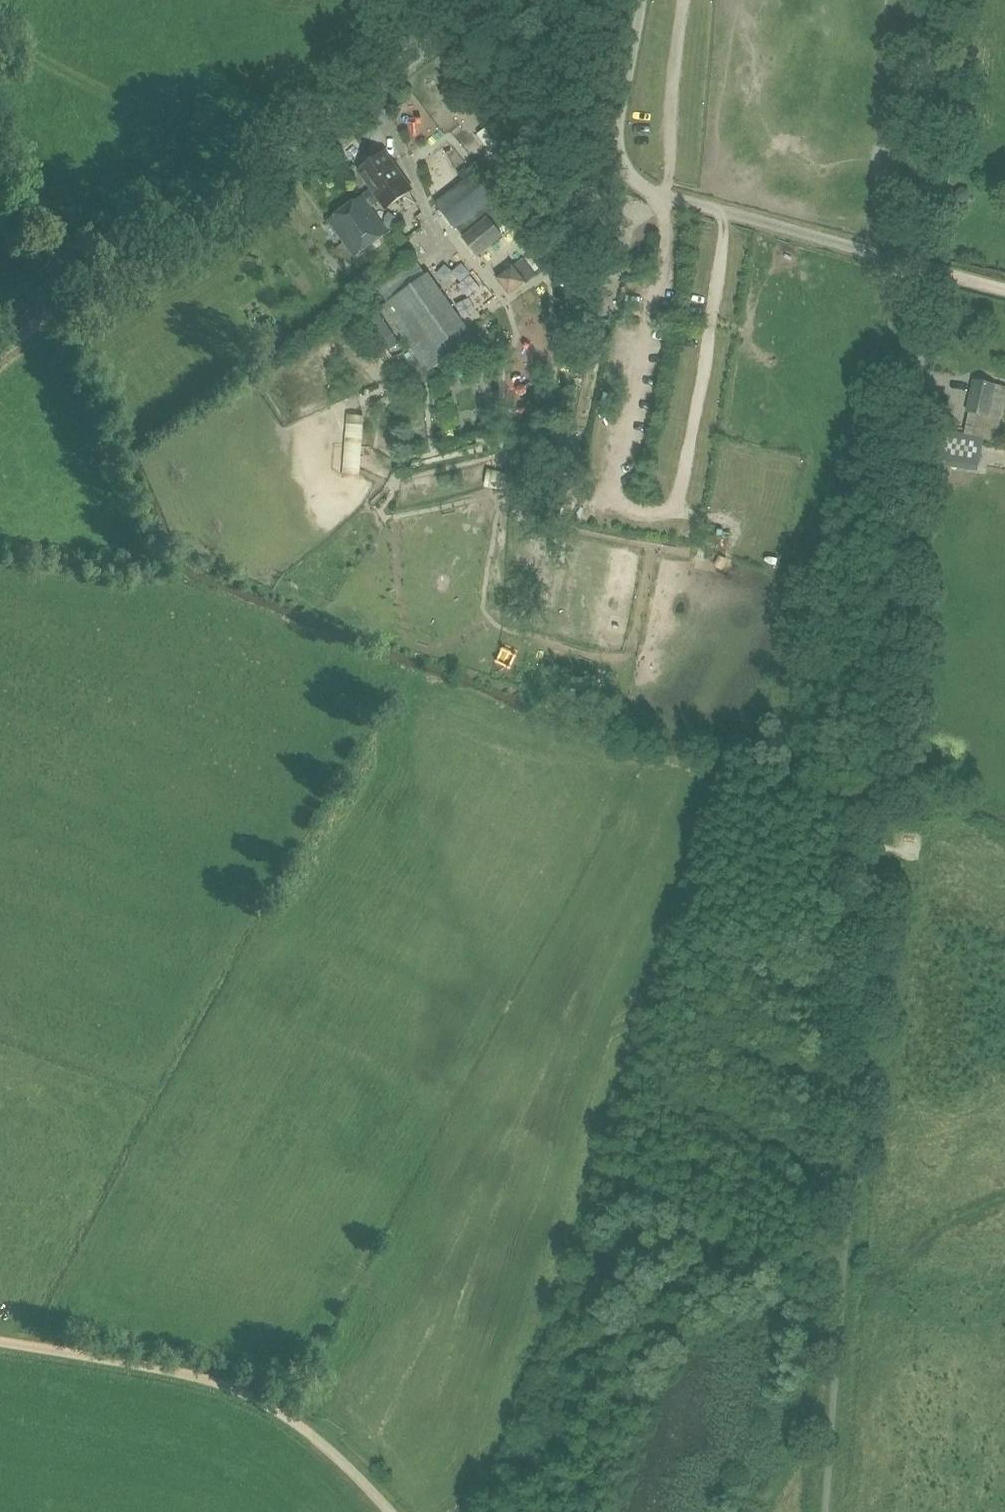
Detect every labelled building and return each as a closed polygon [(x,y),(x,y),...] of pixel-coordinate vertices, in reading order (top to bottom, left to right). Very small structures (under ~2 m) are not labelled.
[(412,190),(384,151),(358,170),(372,189),(362,196),(371,207),(381,200),(387,208),(412,190)] [(472,171),(434,202),(455,229),(493,199),(472,171)] [(371,208),(371,207),(362,196),(328,220),(354,256),(388,232),(371,208)] [(410,211),(415,221),(429,214),(424,204),(410,211)] [(462,237),(478,257),(504,236),(488,216),(462,237)] [(405,240),(398,231),(391,236),(398,245),(405,240)] [(495,279),(509,296),(537,275),(524,258),(495,279)] [(344,286),(354,300),(380,279),(370,266),(344,286)] [(428,272),(381,306),(427,371),(474,338),(428,272)] [(398,343),(377,311),(368,317),(389,350),(398,343)] [(585,342),(587,331),(578,330),(575,340),(585,342)] [(994,384),(973,379),(967,412),(988,416),(994,384)] [(978,471),(984,436),(933,429),(927,474),(942,476),(944,466),(978,471)] [(488,471),(484,486),(508,491),(511,475),(488,471)] [(550,483),(511,475),(508,491),(547,499),(550,483)]
